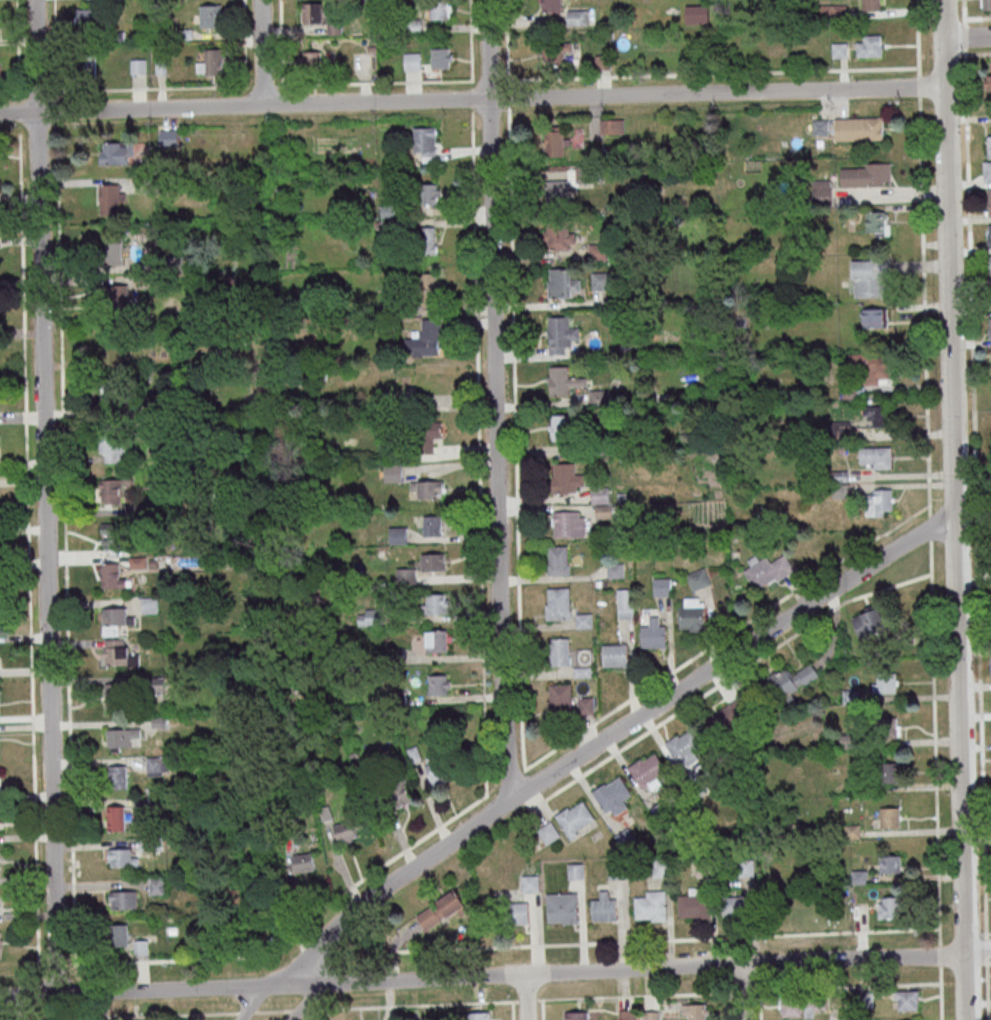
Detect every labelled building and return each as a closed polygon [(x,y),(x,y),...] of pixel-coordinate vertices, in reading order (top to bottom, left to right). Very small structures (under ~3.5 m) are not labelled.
[(432,20),(452,20),(452,0),(432,0),(432,20)] [(562,0),(542,0),(542,11),(562,11),(562,0)] [(881,0),(862,0),(862,9),(881,9),(881,0)] [(983,9),(983,0),(990,0),(990,9),(983,9)] [(302,2),(320,2),(321,22),(303,23),(302,2)] [(201,4),(201,28),(221,28),(221,4),(201,4)] [(847,4),(820,4),(820,18),(847,18),(847,4)] [(100,8),(77,8),(77,29),(100,29),(100,8)] [(589,25),(589,9),(568,9),(568,25),(589,25)] [(882,34),(858,34),(858,56),(882,56),(882,34)] [(574,51),(574,42),(545,42),(545,63),(565,63),(565,51),(574,51)] [(97,76),(97,47),(78,47),(78,76),(97,76)] [(453,68),(453,48),(432,48),(432,68),(453,68)] [(224,75),(224,49),(205,49),(205,59),(199,59),(199,75),(224,75)] [(302,51),(320,51),(320,71),(302,71),(302,51)] [(421,52),(405,52),(405,70),(421,70),(421,52)] [(611,56),(597,56),(597,69),(611,69),(611,56)] [(147,73),(147,59),(131,59),(131,73),(147,73)] [(970,107),(970,99),(988,98),(988,107),(970,107)] [(883,118),(836,118),(836,140),(883,140),(883,118)] [(601,133),(624,133),(624,119),(601,119),(601,133)] [(567,127),(547,127),(547,153),(567,153),(567,127)] [(438,128),(415,128),(415,154),(424,154),(424,161),(438,161),(438,128)] [(161,129),(161,145),(179,145),(179,129),(161,129)] [(103,147),(126,146),(127,163),(104,164),(103,147)] [(983,162),(990,161),(990,180),(983,180),(983,162)] [(891,187),(891,164),(841,164),(841,187),(891,187)] [(569,200),(565,179),(545,184),(550,204),(569,200)] [(814,180),(814,203),(832,203),(832,180),(814,180)] [(100,183),(100,214),(125,214),(125,183),(100,183)] [(421,203),(441,203),(441,183),(421,183),(421,203)] [(890,234),(890,211),(867,211),(867,234),(890,234)] [(571,248),(571,222),(545,222),(545,248),(571,248)] [(438,254),(438,226),(419,226),(419,254),(438,254)] [(105,266),(125,266),(125,239),(105,239),(105,266)] [(853,259),(853,297),(887,297),(887,259),(853,259)] [(549,269),(571,268),(572,297),(547,298),(546,282),(550,282),(549,269)] [(611,272),(592,272),(592,290),(611,290),(611,272)] [(438,305),(438,273),(418,273),(418,305),(438,305)] [(103,285),(127,284),(127,301),(104,302),(103,285)] [(888,308),(863,308),(863,327),(888,327),(888,308)] [(547,316),(568,316),(568,329),(577,328),(577,338),(569,338),(569,345),(563,345),(563,353),(548,353),(548,337),(546,337),(546,329),(547,329),(547,316)] [(407,337),(407,355),(441,355),(441,318),(421,318),(421,337),(407,337)] [(103,331),(126,330),(127,347),(103,348),(103,331)] [(104,337),(104,366),(122,366),(122,337),(104,337)] [(890,354),(849,354),(849,373),(861,373),(861,384),(890,384),(890,354)] [(570,396),(570,386),(587,386),(587,377),(569,376),(569,367),(551,366),(550,395),(570,396)] [(442,372),(415,372),(415,394),(442,394),(442,372)] [(610,405),(610,390),(591,390),(591,405),(610,405)] [(864,426),(890,426),(890,405),(864,405),(864,426)] [(572,440),(572,414),(552,414),(552,440),(572,440)] [(443,421),(416,421),(416,453),(434,453),(434,439),(443,439),(443,421)] [(124,436),(101,436),(101,463),(124,463),(124,436)] [(892,467),(892,446),(860,446),(860,467),(892,467)] [(553,463),(574,462),(575,494),(551,495),(550,479),(553,479),(553,463)] [(402,464),(382,464),(382,481),(402,481),(402,464)] [(123,503),(123,480),(101,480),(101,503),(123,503)] [(418,481),(442,480),(442,497),(419,498),(418,481)] [(609,488),(593,488),(593,502),(609,502),(609,488)] [(867,489),(867,516),(885,516),(885,512),(892,512),(892,489),(867,489)] [(585,511),(555,511),(555,537),(585,537),(585,511)] [(422,515),(441,515),(441,535),(422,536),(422,515)] [(101,523),(124,522),(124,539),(101,540),(101,523)] [(547,546),(566,545),(567,564),(568,564),(569,574),(547,575),(546,562),(548,562),(547,546)] [(421,554),(444,553),(445,570),(421,571),(421,554)] [(772,562),(768,556),(760,561),(757,555),(749,560),(752,566),(746,569),(758,590),(795,569),(786,554),(772,562)] [(131,568),(149,567),(149,558),(131,558),(131,568)] [(608,578),(624,577),(624,562),(608,563),(608,578)] [(688,574),(694,590),(711,584),(705,567),(688,574)] [(102,571),(125,571),(126,588),(102,588),(102,571)] [(671,578),(655,578),(655,595),(671,595),(671,578)] [(547,588),(568,587),(570,619),(546,620),(545,604),(548,604),(547,588)] [(618,589),(618,618),(634,618),(634,589),(618,589)] [(449,613),(449,593),(427,593),(428,614),(449,613)] [(160,613),(160,596),(142,596),(142,613),(160,613)] [(704,630),(704,597),(680,597),(680,630),(704,630)] [(868,638),(890,630),(881,606),(859,614),(868,638)] [(102,608),(126,607),(126,624),(103,625),(102,608)] [(377,609),(359,609),(359,625),(377,625),(377,609)] [(644,647),(667,647),(667,624),(660,624),(660,617),(644,617),(644,647)] [(427,652),(452,652),(452,630),(427,630),(427,652)] [(550,638),(550,665),(570,665),(570,638),(550,638)] [(628,666),(628,644),(604,644),(604,666),(628,666)] [(104,647),(128,646),(128,663),(105,664),(104,647)] [(768,678),(786,707),(797,701),(792,693),(821,675),(813,663),(792,676),(786,666),(768,678)] [(898,693),(898,673),(874,673),(874,693),(898,693)] [(451,675),(430,675),(430,694),(451,694),(451,675)] [(103,683),(127,683),(127,700),(104,700),(103,683)] [(549,685),(570,684),(572,715),(548,716),(547,701),(550,701),(549,685)] [(717,740),(756,719),(744,697),(704,718),(717,740)] [(878,710),(878,736),(897,736),(897,710),(878,710)] [(108,728),(108,751),(132,751),(132,738),(142,738),(142,728),(108,728)] [(664,743),(677,764),(704,746),(692,728),(678,737),(677,734),(664,743)] [(628,767),(641,788),(668,770),(656,752),(642,761),(641,759),(628,767)] [(449,783),(443,754),(426,758),(432,786),(449,783)] [(148,756),(148,775),(171,775),(171,756),(148,756)] [(881,783),(899,783),(899,762),(881,762),(881,783)] [(127,788),(127,765),(108,765),(108,789),(127,788)] [(414,802),(406,775),(389,781),(397,807),(414,802)] [(591,791),(605,812),(632,794),(619,776),(606,785),(604,783),(591,791)] [(597,824),(584,799),(556,814),(569,838),(597,824)] [(108,805),(108,831),(125,831),(125,805),(108,805)] [(900,827),(900,808),(881,808),(881,827),(900,827)] [(340,844),(360,837),(353,818),(333,825),(340,844)] [(537,830),(547,844),(561,835),(552,820),(537,830)] [(621,844),(633,839),(630,829),(617,834),(621,844)] [(139,848),(109,848),(109,866),(139,866),(139,848)] [(316,870),(314,852),(288,854),(290,873),(316,870)] [(880,855),(880,873),(902,873),(902,855),(880,855)] [(740,860),(740,876),(756,876),(756,860),(740,860)] [(622,878),(622,862),(609,862),(609,878),(622,878)] [(671,877),(671,862),(654,862),(654,877),(671,877)] [(569,879),(584,879),(584,863),(569,863),(569,879)] [(523,892),(540,891),(539,875),(523,875),(523,892)] [(679,918),(710,917),(710,889),(702,889),(702,887),(690,888),(690,896),(679,896),(679,918)] [(111,909),(139,909),(139,890),(111,890),(111,909)] [(463,915),(470,911),(458,890),(416,914),(426,930),(461,910),(463,915)] [(617,921),(617,890),(600,890),(600,899),(593,899),(593,921),(617,921)] [(666,890),(638,890),(638,921),(666,921),(666,890)] [(578,892),(548,892),(548,924),(578,924),(578,892)] [(753,914),(753,896),(723,896),(723,914),(753,914)] [(902,897),(879,897),(879,919),(902,919),(902,897)] [(529,924),(529,902),(509,902),(509,924),(529,924)] [(112,946),(129,946),(129,924),(112,924),(112,946)] [(135,954),(149,954),(149,939),(135,939),(135,954)] [(899,990),(916,990),(916,1010),(899,1010),(899,990)] [(825,1008),(825,997),(782,997),(782,1017),(815,1017),(815,1008),(825,1008)] [(707,1004),(682,1004),(682,1019),(707,1019),(707,1004)] [(589,1011),(565,1011),(565,1019),(589,1019),(589,1011)] [(657,1011),(645,1013),(647,1019),(659,1019),(657,1011)] [(470,1012),(470,1019),(491,1019),(491,1012),(470,1012)]
